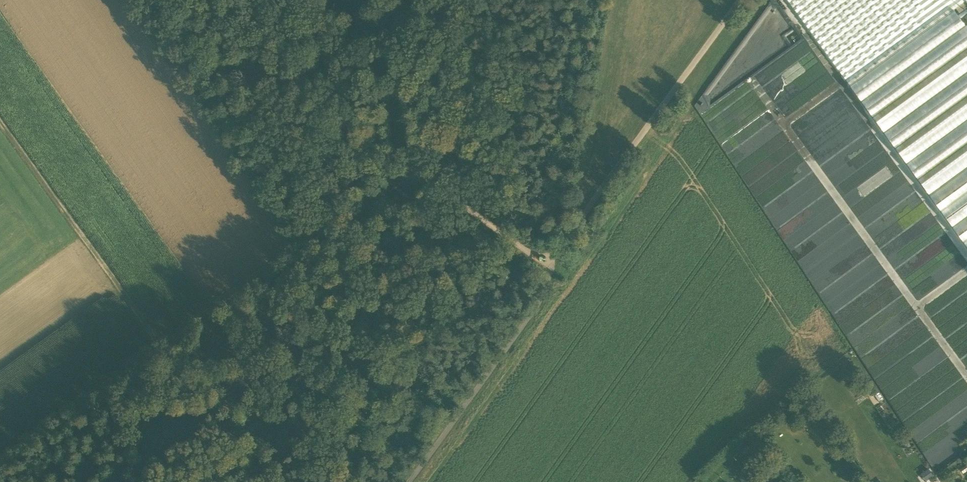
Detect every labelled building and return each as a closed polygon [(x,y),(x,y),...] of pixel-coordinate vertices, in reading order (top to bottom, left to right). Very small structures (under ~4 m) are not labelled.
[(850,86),(966,1),(966,0),(787,0),(850,86)] [(966,1),(850,86),(930,195),(966,168),(966,0),(966,1)] [(747,80),(709,104),(715,114),(740,98),(740,97),(753,89),(747,80)] [(966,247),(966,168),(930,195),(966,247)] [(942,421),(951,393),(946,384),(947,381),(938,378),(935,362),(928,366),(928,367),(920,365),(916,379),(912,358),(905,345),(900,346),(905,348),(894,353),(899,361),(898,365),(899,371),(891,372),(893,388),(882,384),(924,457),(920,437),(924,437),(923,435),(930,434),(930,437),(936,436),(939,426),(946,422),(942,421)] [(771,454),(766,458),(772,466),(778,462),(771,454)] [(854,467),(847,460),(840,468),(847,475),(854,467)] [(934,476),(929,469),(921,474),(926,481),(934,476)]
